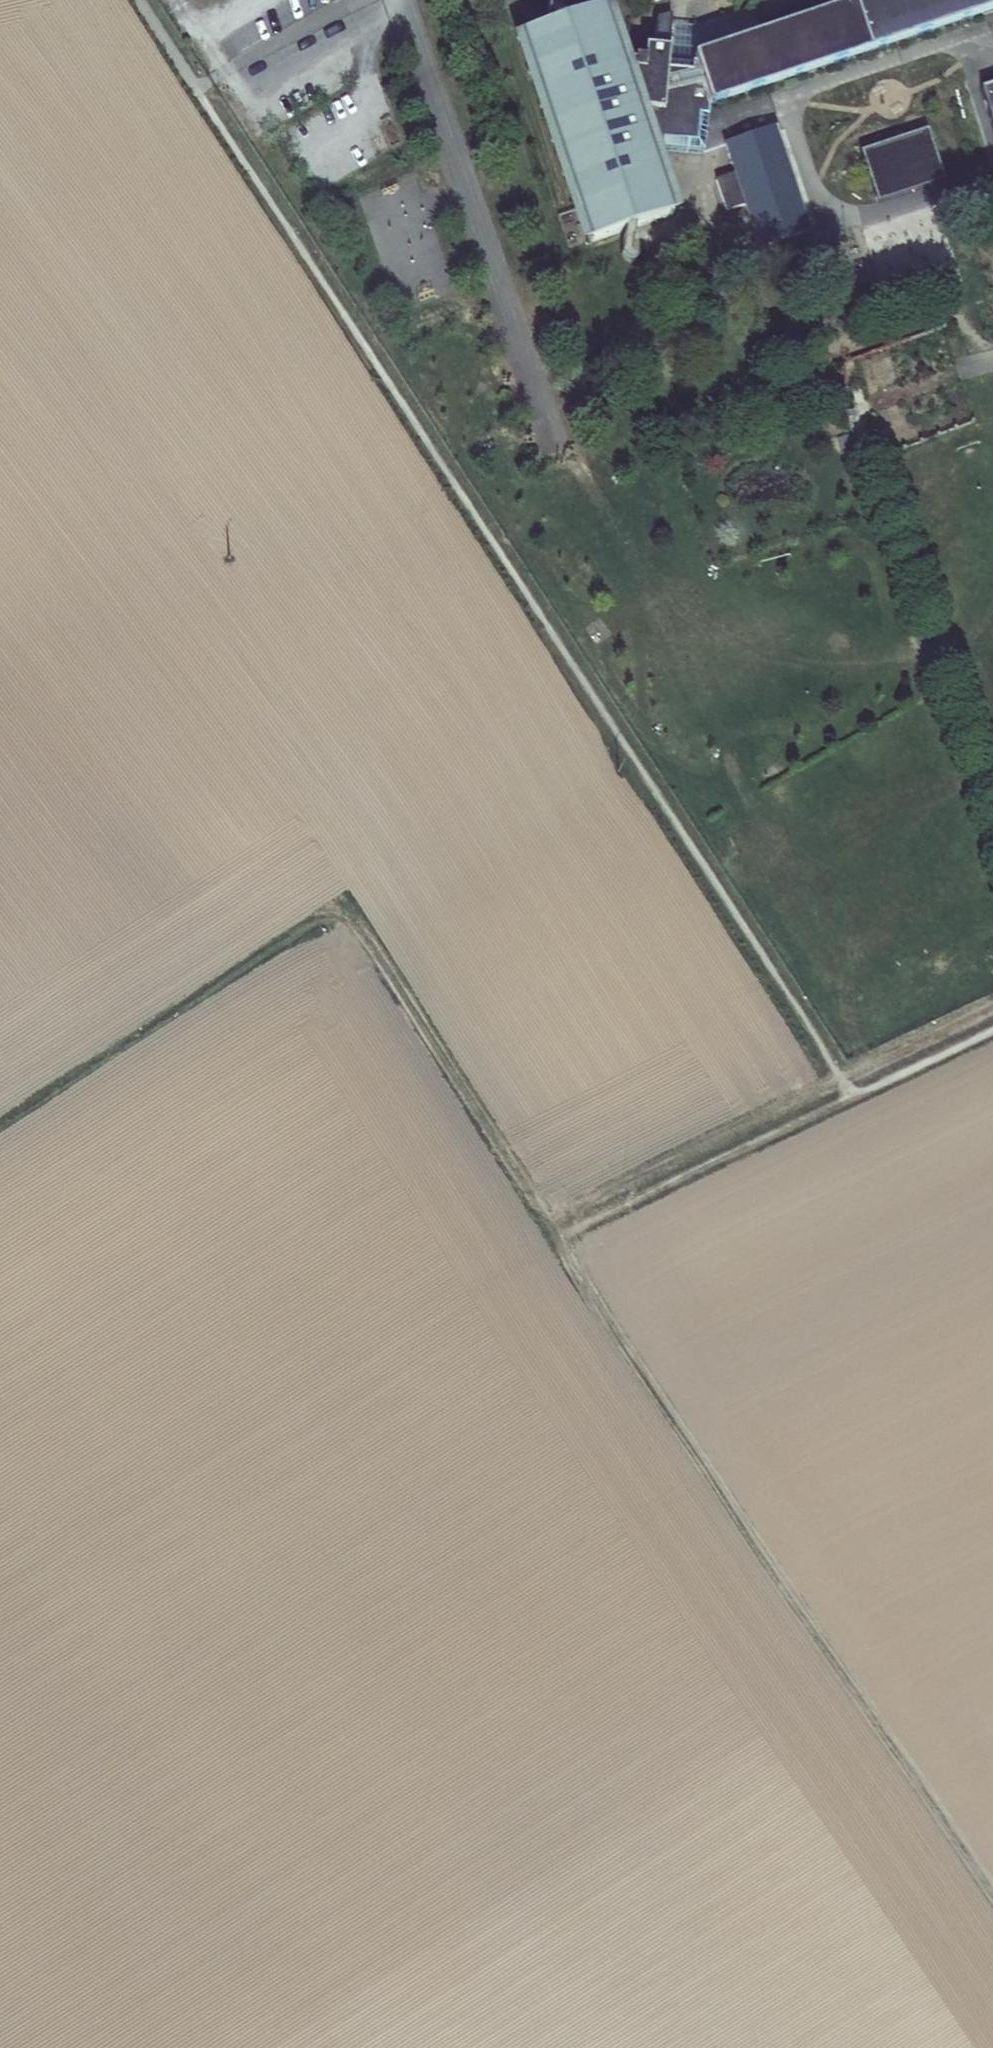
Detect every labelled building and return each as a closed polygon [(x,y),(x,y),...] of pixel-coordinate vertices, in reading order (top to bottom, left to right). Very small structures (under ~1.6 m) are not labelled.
[(586,245),(684,209),(663,150),(706,152),(713,102),(992,10),(992,0),(834,0),(697,45),(697,56),(694,65),(694,20),(673,18),(673,12),(658,10),(654,38),(650,38),(639,49),(636,52),(617,0),(594,0),(565,7),(515,28),(586,245)] [(984,83),(992,112),(992,80),(984,83)] [(813,233),(778,123),(726,140),(737,171),(713,178),(726,212),(746,204),(760,250),(813,233)] [(929,125),(863,147),(880,198),(947,175),(929,125)]
